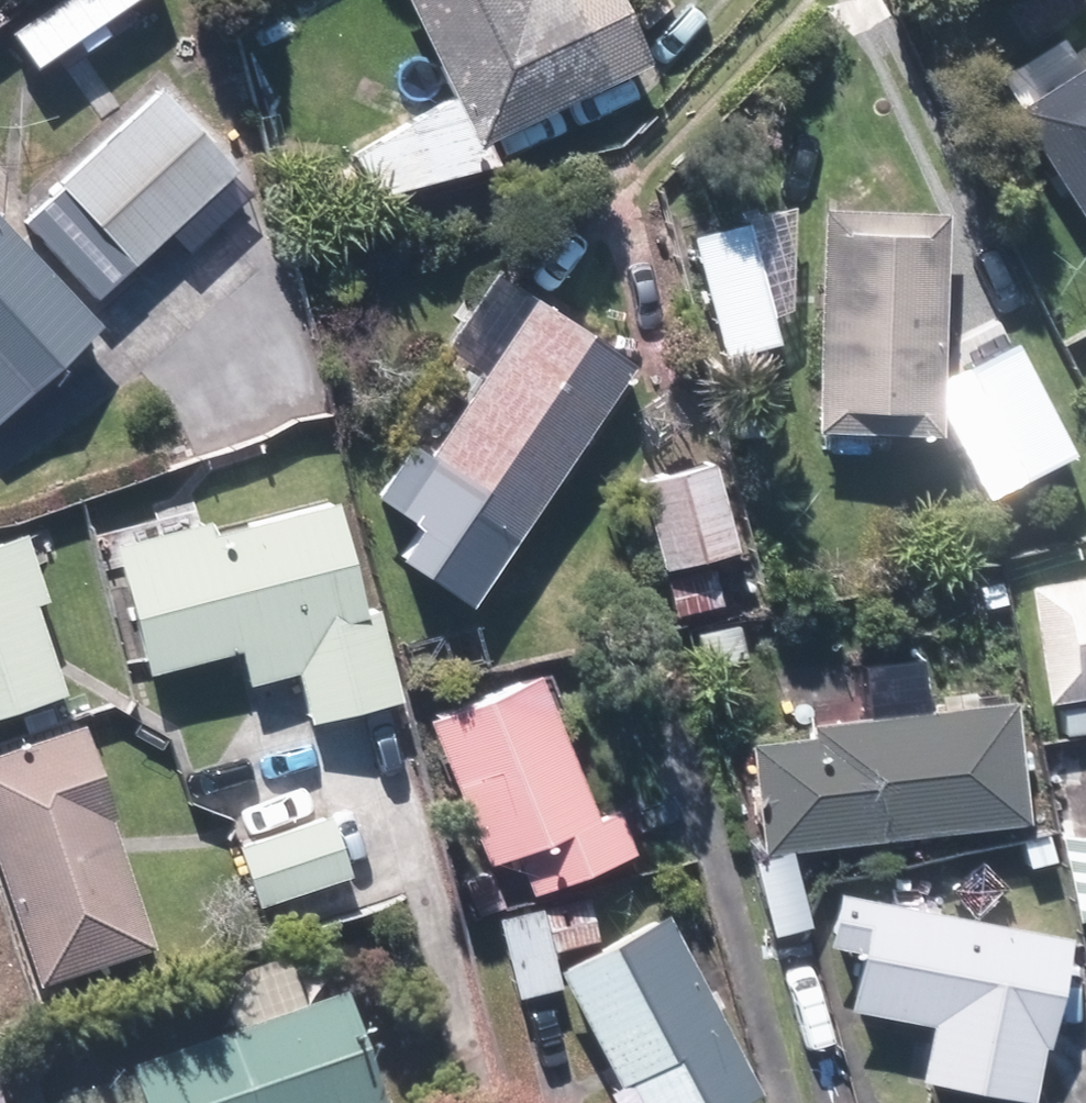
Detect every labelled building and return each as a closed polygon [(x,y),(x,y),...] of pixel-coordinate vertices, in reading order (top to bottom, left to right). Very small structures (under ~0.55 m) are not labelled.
[(477,145),(656,61),(627,0),(409,0),(477,145)] [(248,159),(167,77),(26,217),(107,298),(248,159)] [(1023,123),(1085,217),(1085,81),(1023,123)] [(111,318),(0,200),(0,423),(111,318)] [(875,429),(895,429),(894,442),(928,443),(928,431),(947,431),(955,204),(826,200),(818,427),(834,427),(833,454),(874,455),(875,429)] [(445,346),(491,376),(439,454),(479,480),(466,499),(509,528),(522,509),(532,516),(635,362),(542,300),(544,297),(498,266),(445,346)] [(717,473),(643,500),(667,567),(742,539),(717,473)] [(125,543),(152,668),(242,649),(248,677),(299,666),(310,716),(406,696),(386,604),(367,608),(343,496),(125,543)] [(0,541),(0,706),(70,684),(24,533),(0,541)] [(1065,701),(1071,735),(1085,733),(1085,568),(1031,577),(1051,703),(1065,701)] [(852,645),(861,716),(745,730),(759,850),(1034,818),(1020,697),(929,708),(920,637),(852,645)] [(490,861),(522,848),(539,889),(639,848),(622,807),(608,813),(546,660),(428,708),(490,861)] [(0,752),(0,852),(44,982),(160,942),(85,723),(0,752)] [(1069,852),(1065,910),(1085,912),(1085,854),(1069,852)] [(839,886),(829,939),(863,945),(852,1001),(934,1015),(923,1077),(1022,1095),(1031,1041),(1057,1046),(1078,930),(839,886)] [(500,910),(520,997),(570,986),(622,1075),(606,1085),(616,1102),(735,1102),(770,1083),(669,909),(602,948),(589,889),(500,910)] [(242,972),(228,1010),(237,1033),(64,1102),(393,1102),(348,989),(333,995),(324,971),(303,980),(292,952),(242,972)] [(0,1069),(0,1102),(10,1102),(0,1069)]
